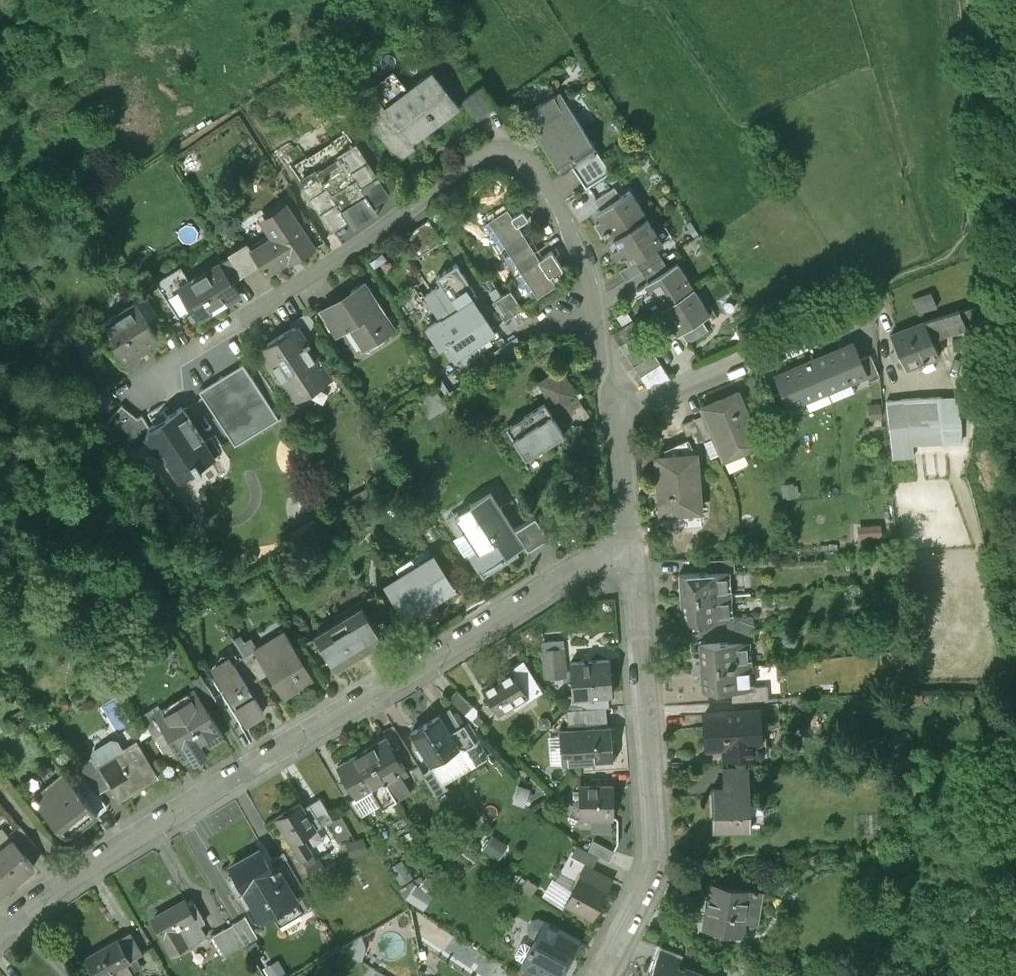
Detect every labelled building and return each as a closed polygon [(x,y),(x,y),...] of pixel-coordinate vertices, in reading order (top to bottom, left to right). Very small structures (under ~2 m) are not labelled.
[(432,74),(385,111),(378,103),(361,115),(399,164),(415,152),(412,147),(460,110),(432,74)] [(482,89),(462,104),(477,123),(495,109),(482,89)] [(597,155),(560,96),(524,119),(562,177),(573,170),(597,155)] [(355,151),(302,185),(332,231),(346,222),(341,214),(365,198),(370,206),(385,197),(355,151)] [(597,155),(573,170),(586,190),(610,175),(597,155)] [(614,190),(594,203),(601,213),(621,200),(614,190)] [(601,213),(597,215),(603,224),(597,228),(602,236),(604,235),(605,236),(609,233),(614,241),(646,220),(646,219),(642,222),(637,214),(641,211),(629,194),(621,200),(601,213)] [(286,209),(264,223),(275,240),(251,256),(261,271),(260,272),(267,282),(287,269),(288,270),(315,253),(286,209)] [(551,254),(540,261),(519,229),(528,222),(522,213),(512,220),(507,211),(488,223),(538,300),(556,288),(551,279),(553,278),(555,281),(559,279),(557,277),(562,274),(563,272),(562,271),(551,254)] [(408,234),(421,253),(441,239),(428,220),(408,234)] [(646,220),(614,241),(619,249),(613,253),(619,261),(621,260),(622,261),(625,259),(630,266),(635,263),(655,250),(663,245),(662,244),(658,247),(653,239),(657,236),(646,220)] [(247,249),(228,262),(229,264),(230,265),(242,284),(260,272),(261,271),(251,256),(247,249)] [(655,250),(635,263),(642,273),(662,260),(655,250)] [(662,260),(642,273),(648,284),(669,271),(662,260)] [(230,265),(220,271),(232,290),(242,284),(230,265)] [(478,297),(457,265),(436,279),(441,287),(426,297),(441,320),(427,329),(440,349),(449,344),(463,366),(480,356),(475,348),(495,335),(475,304),(471,307),(469,304),(478,297)] [(648,284),(645,286),(651,295),(645,299),(650,307),(652,306),(653,307),(657,304),(661,312),(694,291),(693,290),(689,293),(684,285),(688,282),(677,265),(648,284)] [(179,297),(178,298),(198,330),(215,319),(213,315),(238,299),(232,290),(220,271),(179,297)] [(364,286),(350,295),(353,299),(325,318),(322,313),(320,315),(336,340),(353,329),(357,334),(354,336),(363,350),(359,353),(360,355),(394,333),(384,319),(387,317),(380,307),(379,308),(364,286)] [(171,287),(157,296),(164,307),(178,298),(179,297),(171,287)] [(694,291),(661,312),(667,320),(661,324),(666,332),(668,331),(669,332),(673,329),(678,337),(710,316),(709,315),(705,318),(700,310),(704,307),(694,291)] [(930,291),(912,299),(919,314),(936,306),(930,291)] [(510,293),(501,298),(514,317),(523,311),(510,293)] [(501,298),(492,304),(505,323),(514,317),(501,298)] [(965,323),(958,307),(924,321),(932,338),(965,323)] [(134,315),(98,339),(97,338),(96,338),(122,378),(161,353),(134,313),(133,314),(134,315)] [(308,318),(291,330),(294,334),(305,350),(322,340),(308,318)] [(924,321),(891,334),(905,369),(939,354),(932,338),(924,321)] [(640,333),(620,346),(627,357),(647,344),(640,333)] [(294,334),(268,351),(271,356),(265,360),(292,402),(312,389),(302,373),(315,365),(305,350),(294,334)] [(519,337),(496,352),(504,363),(526,348),(519,337)] [(647,344),(627,357),(634,367),(654,354),(647,344)] [(852,344),(813,360),(827,392),(865,376),(852,344)] [(654,354),(634,367),(640,378),(661,365),(654,354)] [(813,360),(775,376),(789,408),(827,392),(813,360)] [(661,365),(640,378),(648,389),(670,380),(661,365)] [(554,404),(532,419),(536,425),(513,439),(526,459),(563,435),(573,428),(571,425),(572,425),(562,409),(578,398),(560,371),(539,385),(540,386),(541,385),(554,404)] [(243,372),(199,401),(235,457),(279,428),(243,372)] [(941,394),(886,401),(893,460),(913,457),(910,442),(963,436),(961,418),(955,391),(941,394)] [(436,392),(418,404),(430,422),(448,410),(436,392)] [(738,393),(702,408),(705,416),(714,439),(721,454),(734,448),(737,455),(756,447),(748,429),(752,427),(738,393)] [(705,416),(694,420),(703,443),(714,439),(705,416)] [(138,430),(121,417),(106,435),(136,460),(149,452),(146,447),(150,444),(148,440),(149,439),(142,428),(138,430)] [(149,439),(148,440),(150,444),(146,447),(149,452),(157,465),(162,462),(177,486),(192,476),(197,484),(202,481),(200,478),(214,469),(181,419),(149,439)] [(703,443),(694,420),(682,425),(688,440),(691,448),(692,448),(703,443)] [(660,458),(696,455),(692,448),(691,448),(688,440),(659,452),(660,458)] [(660,458),(655,458),(661,516),(700,512),(696,455),(660,458)] [(491,493),(447,521),(458,539),(465,534),(488,570),(525,546),(515,531),(491,493)] [(535,518),(515,531),(525,546),(528,551),(548,539),(535,518)] [(432,557),(386,585),(408,619),(454,591),(432,557)] [(726,568),(678,573),(680,596),(728,592),(726,568)] [(728,592),(680,596),(682,620),(730,616),(728,592)] [(363,609),(315,639),(336,670),(383,640),(363,609)] [(284,635),(253,654),(254,655),(268,678),(284,701),(314,682),(284,635)] [(747,638),(698,642),(700,666),(748,662),(747,638)] [(563,647),(543,648),(545,672),(564,670),(563,647)] [(268,678),(254,655),(244,661),(258,684),(268,678)] [(609,659),(570,662),(573,696),(573,698),(608,695),(612,695),(609,659)] [(541,689),(523,660),(511,668),(512,670),(527,695),(531,693),(532,695),(541,689)] [(258,684),(244,661),(234,668),(248,690),(258,684)] [(748,662),(700,666),(701,689),(730,687),(750,685),(750,684),(748,662)] [(233,667),(216,678),(245,726),(264,714),(248,690),(234,668),(233,667)] [(512,670),(484,688),(491,700),(487,703),(492,711),(496,709),(499,713),(527,695),(512,670)] [(201,676),(189,684),(197,698),(199,697),(206,708),(217,702),(201,676)] [(764,683),(750,684),(750,685),(730,687),(731,699),(765,697),(764,683)] [(473,706),(457,690),(449,698),(465,714),(473,706)] [(609,706),(608,695),(573,698),(573,696),(568,696),(569,709),(606,706),(609,706)] [(159,721),(159,722),(165,732),(164,732),(183,762),(224,737),(206,708),(199,697),(197,698),(159,721)] [(569,709),(567,709),(567,725),(607,722),(606,706),(569,709)] [(756,706),(703,711),(705,744),(723,742),(723,752),(750,750),(750,737),(758,736),(756,706)] [(152,709),(140,716),(154,738),(164,732),(165,732),(159,722),(159,721),(152,709)] [(440,716),(411,732),(430,764),(459,748),(440,716)] [(609,726),(568,729),(568,727),(559,727),(562,762),(611,758),(611,757),(615,756),(614,740),(610,740),(609,726)] [(394,749),(386,736),(366,749),(387,784),(388,784),(397,799),(411,791),(401,775),(408,771),(400,758),(403,756),(398,747),(394,749)] [(121,751),(117,743),(112,741),(94,753),(93,757),(92,758),(110,787),(119,802),(159,778),(137,742),(121,751)] [(366,749),(338,766),(347,780),(342,783),(347,791),(352,788),(357,796),(353,799),(363,815),(381,804),(383,808),(397,799),(388,784),(387,784),(366,749)] [(92,758),(76,767),(78,771),(79,772),(98,795),(110,787),(92,758)] [(710,779),(710,791),(748,790),(747,764),(723,765),(724,778),(710,779)] [(79,772),(78,771),(68,779),(98,814),(107,807),(98,795),(79,772)] [(63,772),(33,798),(67,840),(98,814),(68,779),(63,772)] [(613,785),(580,785),(580,817),(612,817),(613,785)] [(748,790),(710,791),(712,826),(749,824),(748,790)] [(300,802),(276,817),(302,859),(313,852),(303,836),(316,828),(300,802)] [(35,845),(20,826),(8,836),(12,840),(24,854),(35,845)] [(614,849),(592,837),(587,847),(597,853),(609,859),(614,849)] [(0,850),(0,871),(12,885),(34,866),(24,854),(12,840),(0,850)] [(587,847),(576,842),(570,852),(592,863),(597,853),(587,847)] [(274,875),(260,850),(232,867),(238,878),(232,882),(241,898),(243,897),(256,919),(272,910),(280,924),(308,908),(302,896),(301,896),(298,898),(295,895),(281,871),(278,872),(274,875)] [(313,852),(302,859),(313,876),(327,867),(320,856),(317,859),(313,852)] [(308,893),(284,853),(271,861),(278,872),(281,871),(295,895),(298,898),(301,896),(302,896),(308,893)] [(12,885),(0,871),(0,895),(12,885)] [(579,871),(564,899),(591,914),(606,886),(579,871)] [(745,882),(711,878),(708,904),(705,904),(703,922),(740,926),(745,882)] [(184,902),(151,921),(171,955),(204,936),(198,925),(203,922),(195,909),(190,912),(184,902)] [(244,916),(232,923),(245,943),(257,936),(244,916)] [(538,916),(532,917),(529,924),(530,931),(536,934),(523,960),(552,975),(555,975),(556,975),(557,973),(561,975),(567,962),(564,960),(569,950),(572,952),(579,939),(561,930),(562,928),(538,916)] [(232,923),(212,936),(225,956),(245,943),(232,923)] [(83,959),(93,975),(101,975),(134,958),(129,947),(123,951),(117,941),(83,959)] [(660,958),(653,975),(710,975),(660,958)] [(523,960),(516,975),(518,975),(551,975),(552,975),(523,960)]
